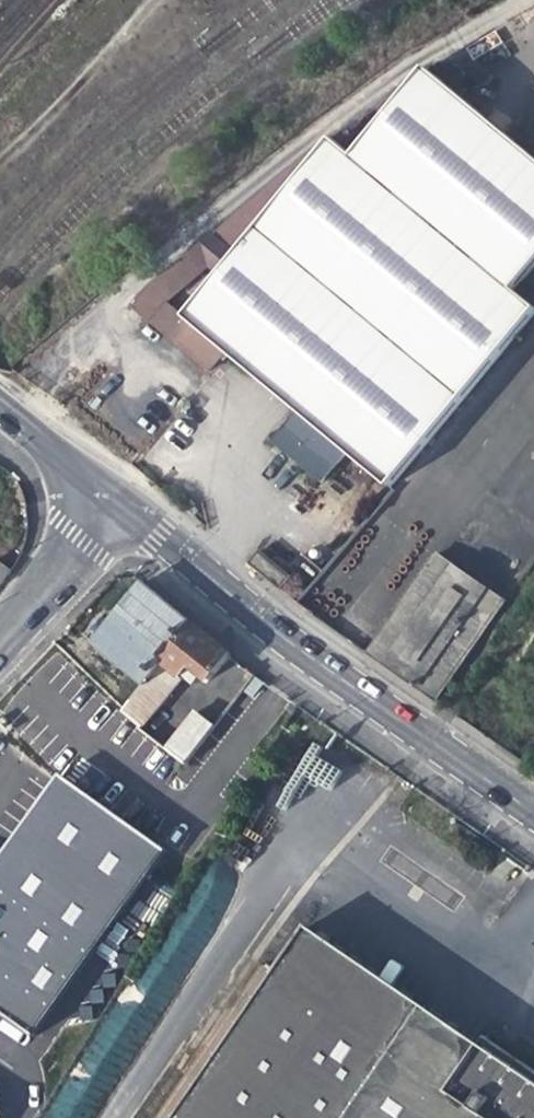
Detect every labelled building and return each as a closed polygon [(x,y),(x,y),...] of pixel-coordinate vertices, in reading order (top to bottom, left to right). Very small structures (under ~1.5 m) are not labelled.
[(533,312),(533,306),(514,289),(533,265),(533,157),(427,69),(353,155),(333,138),(328,144),(325,141),(251,203),(178,264),(137,313),(206,372),(225,349),(295,408),(270,440),(291,457),(322,483),(347,451),(389,486),(533,312)] [(383,631),(367,653),(393,671),(434,701),(506,600),(504,599),(438,553),(401,605),(383,631)] [(93,645),(142,687),(160,663),(190,624),(165,604),(146,588),(93,645)] [(207,683),(229,655),(205,636),(190,624),(160,663),(142,687),(139,690),(157,707),(181,681),(178,679),(189,667),(207,683)] [(254,675),(247,670),(235,686),(241,692),(254,675)] [(482,679),(456,716),(460,719),(486,682),(482,679)] [(139,729),(157,707),(139,690),(122,714),(139,729)] [(194,712),(166,749),(186,764),(214,727),(194,712)] [(0,861),(0,1010),(33,1034),(165,849),(61,775),(0,861)] [(312,927),(282,971),(181,1117),(533,1117),(533,1069),(483,1033),(477,1041),(312,927)] [(282,971),(264,959),(155,1117),(181,1117),(282,971)]
